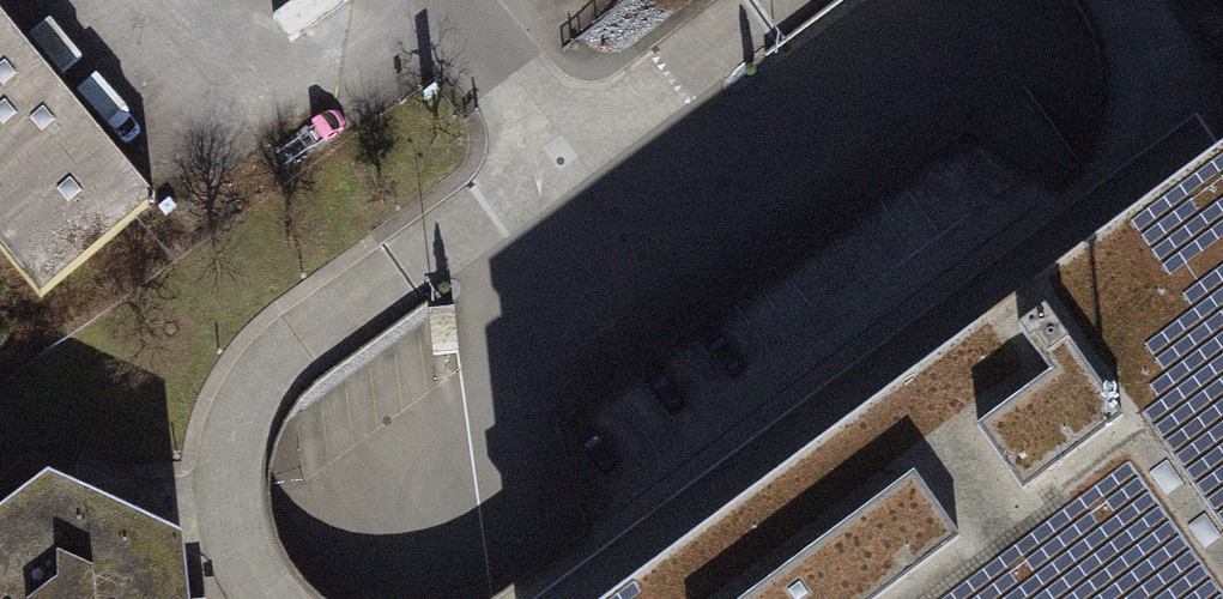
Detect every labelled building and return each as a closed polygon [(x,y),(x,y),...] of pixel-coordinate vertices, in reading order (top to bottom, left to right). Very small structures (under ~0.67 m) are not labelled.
[(0,21),(0,247),(40,295),(152,202),(0,21)] [(1106,271),(1077,230),(1052,194),(968,137),(564,428),(593,531),(598,538),(515,598),(650,598),(1106,271)] [(1106,271),(650,598),(1222,598),(1222,187),(1106,271)] [(178,544),(47,485),(0,519),(0,598),(184,598),(178,544)]
